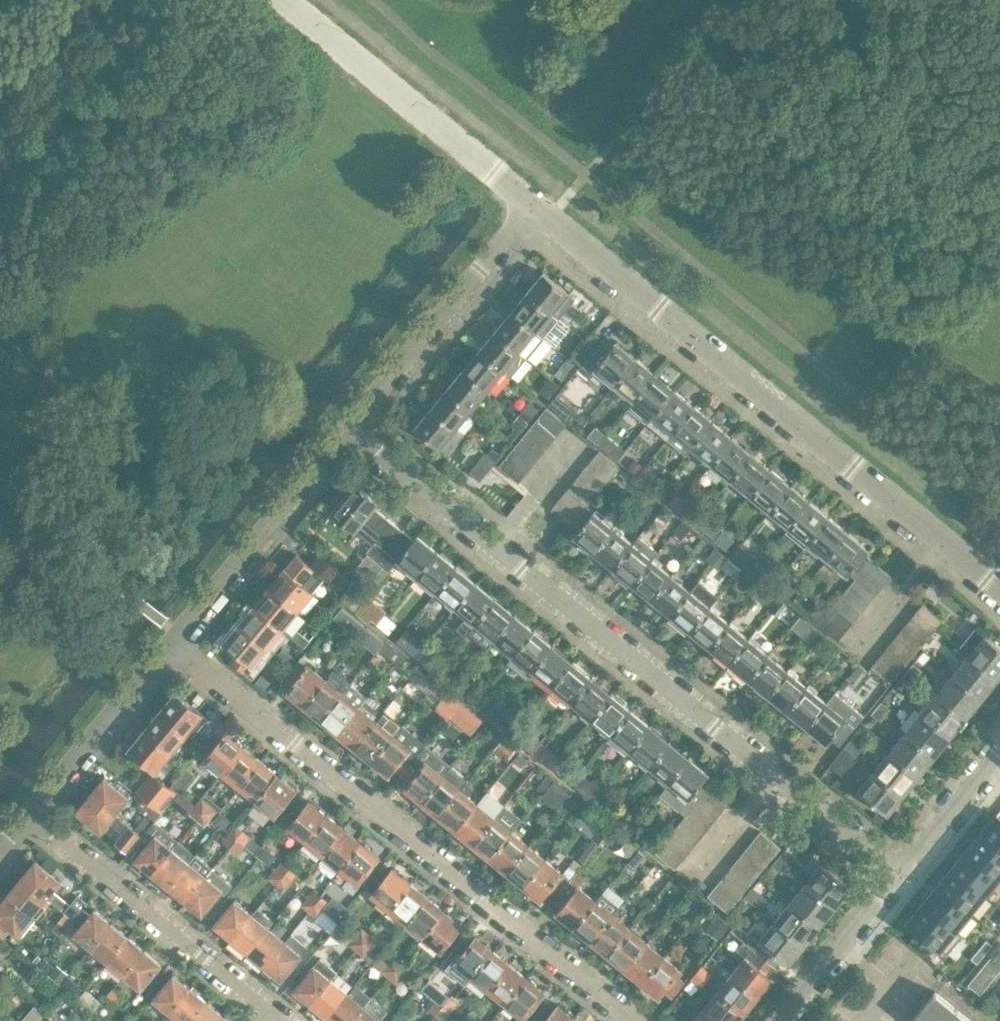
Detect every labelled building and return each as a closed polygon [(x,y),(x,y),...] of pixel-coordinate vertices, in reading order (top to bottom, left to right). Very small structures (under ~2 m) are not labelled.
[(544,271),(527,291),(552,312),(569,292),(544,271)] [(527,291),(511,310),(536,331),(544,337),(559,318),(552,312),(527,291)] [(511,310),(495,329),(520,351),(536,331),(511,310)] [(520,351),(495,329),(477,351),(503,371),(504,370),(512,376),(527,357),(520,351)] [(593,331),(577,351),(586,359),(603,339),(593,331)] [(586,359),(581,365),(580,367),(589,375),(593,370),(613,386),(636,358),(616,342),(612,347),(603,339),(586,359)] [(477,351),(462,370),(487,390),(503,371),(477,351)] [(586,359),(577,351),(572,357),(581,365),(586,359)] [(655,374),(636,358),(613,386),(633,402),(635,399),(655,374)] [(462,370),(446,389),(471,410),(487,390),(462,370)] [(675,390),(655,374),(635,399),(654,415),(675,390)] [(560,384),(550,376),(539,389),(549,398),(560,384)] [(446,389),(430,407),(455,428),(471,410),(446,389)] [(694,406),(675,390),(654,415),(674,431),(694,406)] [(558,395),(550,405),(567,419),(575,409),(558,395)] [(528,403),(518,416),(528,424),(538,411),(528,403)] [(713,421),(694,406),(674,431),(692,447),(713,421)] [(440,447),(455,428),(430,407),(414,426),(440,447)] [(546,407),(538,418),(559,434),(567,424),(546,407)] [(528,424),(518,416),(513,421),(523,429),(528,424)] [(559,434),(538,418),(530,427),(550,444),(559,434)] [(733,438),(713,421),(692,447),(713,463),(733,438)] [(550,444),(530,427),(522,437),(542,454),(550,444)] [(625,451),(605,435),(604,434),(597,444),(617,460),(625,451)] [(542,454),(522,437),(513,448),(534,465),(542,454)] [(730,482),(732,479),(753,454),(733,438),(713,463),(725,473),(720,479),(725,482),(730,482)] [(491,447),(486,453),(496,462),(502,455),(491,447)] [(534,465),(513,448),(505,457),(526,474),(534,465)] [(599,450),(591,461),(611,477),(620,467),(599,450)] [(479,482),(496,462),(486,453),(485,452),(468,473),(479,482)] [(772,470),(753,454),(732,479),(751,495),(772,470)] [(526,474),(505,457),(498,466),(519,483),(526,474)] [(591,461),(583,470),(603,487),(611,477),(591,461)] [(583,470),(574,481),(595,497),(603,487),(583,470)] [(791,485),(772,470),(751,495),(771,511),(791,485)] [(574,481),(566,490),(587,507),(595,497),(574,481)] [(404,529),(376,506),(379,502),(355,482),(332,510),(356,530),(374,544),(366,553),(376,562),(404,529)] [(630,494),(636,499),(645,489),(638,484),(630,494)] [(811,501),(791,485),(771,511),(790,526),(811,501)] [(645,489),(636,499),(642,505),(651,494),(645,489)] [(566,490),(558,500),(579,517),(587,507),(566,490)] [(676,492),(668,502),(675,508),(683,498),(676,492)] [(683,498),(675,508),(680,513),(688,503),(683,498)] [(558,500),(551,509),(571,526),(579,517),(558,500)] [(830,517),(811,501),(790,526),(786,531),(806,547),(809,542),(830,517)] [(574,535),(593,551),(614,526),(594,510),(574,535)] [(850,533),(830,517),(809,542),(829,558),(850,533)] [(714,539),(722,530),(724,528),(713,519),(703,531),(714,539)] [(681,536),(690,526),(683,520),(674,531),(681,536)] [(614,526),(593,551),(613,567),(633,542),(614,526)] [(418,574),(438,549),(418,533),(414,538),(404,529),(376,562),(388,572),(399,559),(418,574)] [(731,537),(722,530),(714,539),(723,547),(731,537)] [(869,549),(850,533),(829,558),(848,574),(849,572),(855,578),(863,568),(857,563),(865,554),(869,549)] [(633,542),(613,567),(632,583),(653,558),(658,551),(638,535),(633,542)] [(733,556),(743,564),(750,554),(741,546),(733,556)] [(716,548),(708,558),(713,562),(722,553),(716,548)] [(457,565),(438,549),(418,574),(437,590),(457,565)] [(278,571),(267,583),(298,609),(325,577),(330,581),(341,568),(322,552),(311,565),(297,553),(281,573),(278,571)] [(722,553),(713,562),(720,568),(728,558),(722,553)] [(865,554),(857,563),(863,568),(871,559),(865,554)] [(753,556),(745,566),(752,571),(760,562),(753,556)] [(653,558),(632,583),(651,599),(672,574),(653,558)] [(891,575),(871,559),(863,568),(883,585),(891,575)] [(760,562),(752,571),(759,576),(766,567),(760,562)] [(477,581),(457,565),(437,590),(457,606),(477,581)] [(883,585),(863,568),(855,578),(875,595),(883,585)] [(672,574),(651,599),(671,615),(691,589),(672,574)] [(875,595),(855,578),(847,588),(867,604),(875,595)] [(755,580),(747,590),(752,594),(760,584),(755,580)] [(476,622),(497,598),(477,581),(457,606),(467,615),(476,622)] [(298,609),(267,583),(257,596),(260,598),(255,604),(283,628),(306,645),(310,640),(295,629),(291,618),(298,609)] [(760,584),(752,594),(759,600),(767,590),(760,584)] [(867,604),(847,588),(840,597),(860,613),(867,604)] [(364,599),(352,589),(342,602),(354,611),(364,599)] [(691,589),(671,615),(690,631),(711,605),(691,589)] [(860,613),(840,597),(832,606),(852,622),(860,613)] [(516,613),(497,598),(476,622),(468,633),(487,648),(495,638),(516,613)] [(780,600),(772,610),(778,615),(787,606),(780,600)] [(943,618),(923,601),(915,611),(935,628),(943,618)] [(283,628),(255,604),(250,611),(247,608),(237,620),(268,646),(283,628)] [(340,605),(332,615),(343,624),(351,614),(340,605)] [(711,605),(690,631),(710,647),(730,621),(711,605)] [(852,622),(832,606),(825,615),(845,632),(852,622)] [(379,609),(370,620),(376,625),(385,614),(379,609)] [(935,628),(915,611),(907,621),(927,638),(935,628)] [(535,629),(516,613),(495,638),(515,654),(535,629)] [(385,614),(376,625),(383,631),(392,620),(385,614)] [(845,632),(825,615),(818,623),(838,640),(845,632)] [(259,657),(268,646),(237,620),(226,633),(229,635),(224,642),(259,670),(265,662),(259,657)] [(730,621),(710,647),(729,662),(750,637),(730,621)] [(927,638),(907,621),(899,630),(920,647),(927,638)] [(995,642),(985,634),(977,626),(960,647),(969,654),(998,678),(999,676),(999,646),(995,642)] [(379,648),(385,641),(368,627),(358,638),(367,645),(371,641),(379,648)] [(812,627),(804,637),(811,642),(819,632),(812,627)] [(555,645),(535,629),(515,654),(507,663),(527,678),(534,670),(555,645)] [(920,647),(899,630),(892,639),(913,656),(920,647)] [(819,632),(811,642),(818,648),(826,638),(819,632)] [(750,637),(729,662),(749,678),(769,653),(750,637)] [(913,656),(892,639),(884,648),(905,665),(913,656)] [(399,653),(385,641),(379,648),(393,660),(399,653)] [(417,641),(409,651),(415,656),(424,646),(417,641)] [(425,645),(424,646),(415,656),(435,673),(437,664),(442,657),(425,645)] [(573,661),(555,645),(534,670),(553,685),(573,661)] [(905,665),(884,648),(877,657),(897,674),(905,665)] [(408,677),(417,667),(399,653),(393,660),(396,662),(398,660),(403,664),(399,669),(408,677)] [(769,653),(749,678),(768,694),(789,669),(769,653)] [(998,678),(969,654),(953,674),(982,698),(998,678)] [(897,674),(877,657),(869,666),(890,683),(897,674)] [(593,677),(573,661),(553,685),(573,702),(593,677)] [(292,698),(302,706),(325,678),(308,664),(305,668),(297,662),(283,679),(291,685),(287,690),(294,696),(292,698)] [(921,670),(912,662),(907,668),(916,676),(921,670)] [(433,681),(417,667),(408,677),(410,678),(409,679),(425,692),(433,681)] [(321,718),(342,692),(350,683),(333,668),(325,678),(302,706),(313,715),(315,713),(321,718)] [(916,676),(907,668),(902,675),(911,682),(916,676)] [(789,669),(768,694),(787,710),(808,685),(789,669)] [(982,698),(953,674),(937,693),(967,717),(982,698)] [(612,693),(593,677),(573,702),(592,717),(612,693)] [(434,679),(433,681),(425,692),(426,693),(424,696),(437,706),(435,709),(445,717),(460,700),(434,679)] [(335,732),(364,696),(350,683),(342,692),(321,718),(327,724),(326,725),(335,732)] [(808,685),(787,710),(807,726),(827,701),(808,685)] [(163,710),(161,712),(186,732),(202,713),(177,692),(171,700),(168,700),(162,707),(163,710)] [(632,709),(612,693),(592,717),(611,733),(632,709)] [(967,717),(937,693),(922,712),(951,736),(967,717)] [(353,744),(381,711),(376,707),(379,702),(369,694),(366,698),(364,696),(335,732),(347,743),(349,741),(353,744)] [(856,725),(847,717),(827,701),(807,726),(826,742),(830,737),(840,745),(856,725)] [(889,709),(880,701),(876,707),(885,714),(889,709)] [(885,714),(876,707),(870,714),(879,721),(885,714)] [(369,761),(392,732),(382,724),(390,715),(382,709),(381,711),(353,744),(361,751),(360,753),(369,761)] [(651,724),(632,709),(611,733),(631,749),(651,724)] [(151,725),(146,730),(171,751),(186,732),(161,712),(158,716),(155,715),(150,722),(151,725)] [(951,736),(922,712),(906,731),(935,756),(951,736)] [(415,756),(425,743),(399,723),(392,732),(369,761),(380,770),(382,768),(388,774),(393,769),(400,775),(415,756)] [(670,740),(651,724),(631,749),(650,765),(670,740)] [(532,751),(540,741),(524,729),(516,739),(532,751)] [(156,769),(171,751),(146,730),(145,731),(142,731),(137,737),(138,740),(131,748),(156,769)] [(935,756),(906,731),(890,750),(920,774),(935,756)] [(206,757),(224,772),(245,747),(244,746),(243,743),(238,739),(235,739),(227,732),(206,757)] [(516,747),(504,737),(493,749),(506,760),(516,747)] [(200,751),(204,746),(194,738),(190,743),(200,751)] [(858,747),(849,739),(844,745),(854,753),(858,747)] [(690,756),(670,740),(650,765),(669,780),(690,756)] [(844,745),(829,764),(842,775),(858,756),(854,753),(844,745)] [(241,786),(262,761),(245,747),(224,772),(241,786)] [(920,774),(890,750),(874,770),(904,794),(920,774)] [(522,773),(530,761),(519,753),(510,764),(522,773)] [(419,802),(442,773),(425,760),(423,763),(415,756),(400,775),(399,775),(407,782),(403,787),(410,792),(409,793),(419,802)] [(689,797),(710,772),(690,756),(669,780),(689,797)] [(279,775),(262,761),(241,786),(259,800),(279,775)] [(175,783),(183,788),(194,771),(185,766),(175,783)] [(573,767),(564,778),(571,783),(579,773),(573,767)] [(904,794),(874,770),(858,790),(888,814),(904,794)] [(162,814),(170,805),(178,795),(152,773),(144,783),(136,792),(162,814)] [(442,773),(419,802),(430,811),(432,810),(437,814),(459,787),(442,773)] [(579,773),(571,783),(577,789),(586,778),(579,773)] [(282,774),(279,775),(259,800),(259,801),(252,810),(267,823),(275,813),(276,814),(296,789),(286,781),(287,778),(282,774)] [(104,777),(90,794),(115,814),(129,797),(104,777)] [(454,830),(477,801),(469,795),(475,788),(466,782),(461,788),(459,787),(437,814),(444,819),(443,821),(454,830)] [(728,803),(708,786),(700,796),(720,812),(728,803)] [(178,795),(171,803),(185,813),(193,803),(180,792),(178,795)] [(115,814),(90,794),(77,810),(101,831),(109,822),(123,833),(129,826),(121,820),(115,814)] [(720,812),(700,796),(692,806),(712,822),(720,812)] [(203,797),(196,806),(204,812),(211,804),(203,797)] [(611,799),(603,809),(609,814),(618,804),(611,799)] [(159,813),(143,800),(138,806),(154,819),(159,813)] [(290,825),(308,840),(329,815),(327,814),(327,811),(321,806),(319,807),(311,800),(290,825)] [(477,801),(454,830),(465,839),(466,838),(471,842),(493,815),(477,801)] [(212,818),(219,810),(211,804),(204,812),(212,818)] [(618,804),(609,814),(616,820),(624,810),(618,804)] [(204,812),(196,806),(190,812),(198,819),(204,812)] [(712,822),(692,806),(685,815),(705,831),(712,822)] [(205,825),(212,818),(204,812),(198,819),(205,825)] [(981,833),(999,848),(999,817),(997,814),(981,833)] [(143,838),(156,822),(154,821),(153,822),(145,815),(133,830),(143,838)] [(345,829),(329,815),(308,840),(325,854),(345,829)] [(493,815),(471,842),(478,848),(477,849),(487,857),(510,829),(493,815)] [(705,831),(685,815),(678,824),(698,840),(705,831)] [(179,841),(156,822),(143,838),(134,848),(140,853),(136,859),(153,873),(174,849),(179,842),(178,842),(179,841)] [(237,824),(229,833),(237,839),(244,831),(237,824)] [(698,840),(678,824),(670,833),(690,849),(698,840)] [(134,848),(143,838),(133,830),(129,826),(123,833),(115,842),(129,854),(134,848)] [(362,843),(345,829),(325,854),(342,868),(362,843)] [(510,829),(487,857),(499,867),(500,866),(505,870),(527,843),(510,829)] [(610,842),(616,834),(610,829),(603,837),(610,842)] [(781,846),(760,829),(752,839),(773,856),(781,846)] [(252,837),(244,831),(237,839),(245,846),(252,837)] [(237,839),(229,833),(224,840),(231,846),(237,839)] [(690,849),(670,833),(663,841),(683,858),(690,849)] [(967,850),(999,878),(999,848),(981,833),(967,850)] [(594,837),(578,857),(584,861),(599,842),(594,837)] [(245,846),(237,839),(231,846),(239,852),(245,846)] [(773,856),(752,839),(745,848),(766,865),(773,856)] [(683,858),(663,841),(655,851),(675,868),(683,858)] [(170,887),(190,862),(197,854),(196,854),(194,855),(179,842),(174,849),(153,873),(170,887)] [(364,876),(379,856),(371,850),(371,848),(366,843),(363,844),(362,843),(342,868),(351,876),(344,884),(354,893),(367,878),(364,876)] [(527,843),(505,870),(513,876),(512,877),(521,885),(544,857),(527,843)] [(766,865),(745,848),(737,858),(758,875),(766,865)] [(953,868),(984,894),(983,894),(987,897),(999,881),(999,878),(967,850),(953,868)] [(790,860),(781,852),(776,857),(786,865),(790,860)] [(186,900),(207,876),(213,868),(197,854),(190,862),(170,887),(186,900)] [(552,899),(570,878),(574,872),(568,867),(563,872),(544,857),(521,885),(533,895),(535,893),(541,899),(545,894),(552,899)] [(786,865),(776,857),(770,865),(780,873),(786,865)] [(758,875),(737,858),(730,867),(750,884),(758,875)] [(61,881),(36,860),(22,877),(47,897),(65,912),(74,919),(84,908),(88,903),(76,893),(68,903),(57,893),(56,894),(53,891),(61,881)] [(283,862),(275,871),(283,877),(290,868),(283,862)] [(822,863),(806,882),(836,906),(852,887),(822,863)] [(372,892),(390,907),(411,882),(409,880),(409,877),(405,874),(402,875),(393,867),(372,892)] [(750,884),(730,867),(722,876),(743,893),(750,884)] [(233,884),(213,868),(207,876),(186,900),(202,914),(221,891),(224,894),(233,884)] [(290,868),(283,877),(291,884),(298,875),(290,868)] [(953,868),(938,886),(969,911),(970,910),(983,894),(984,894),(953,868)] [(283,877),(275,871),(270,878),(277,884),(283,877)] [(743,893),(722,876),(715,885),(736,901),(743,893)] [(22,877),(9,893),(33,914),(47,897),(22,877)] [(291,884),(283,877),(277,884),(286,891),(291,884)] [(572,927),(595,898),(570,878),(552,899),(561,906),(557,911),(563,916),(561,918),(572,927)] [(428,896),(411,882),(390,907),(407,921),(428,896)] [(836,906),(806,882),(791,901),(820,926),(836,906)] [(736,901),(715,885),(707,894),(728,911),(736,901)] [(938,886),(924,903),(959,932),(959,931),(973,914),(974,913),(970,910),(969,911),(938,886)] [(315,889),(308,898),(316,905),(323,896),(315,889)] [(759,898),(750,890),(745,896),(755,904),(759,898)] [(12,928),(21,936),(36,917),(33,914),(9,893),(0,904),(0,918),(12,928)] [(336,921),(343,913),(323,896),(316,905),(324,911),(331,917),(336,921)] [(444,910),(428,896),(407,921),(424,935),(444,910)] [(311,912),(316,905),(308,898),(302,905),(311,912)] [(595,898),(572,927),(583,936),(585,934),(590,938),(612,912),(595,898)] [(232,938),(253,914),(235,899),(215,924),(232,938)] [(820,926),(791,901),(775,920),(805,945),(820,926)] [(924,903),(909,921),(947,953),(962,935),(963,934),(959,931),(959,932),(924,903)] [(324,911),(316,905),(311,912),(318,918),(324,911)] [(249,952),(269,927),(274,921),(258,907),(253,914),(232,938),(249,952)] [(80,927),(90,914),(84,908),(74,919),(73,920),(80,927)] [(92,947),(112,923),(95,909),(90,914),(80,927),(75,933),(92,947)] [(447,911),(444,910),(424,935),(441,949),(462,924),(453,916),(453,914),(449,911),(447,911)] [(67,928),(73,920),(74,919),(65,912),(58,920),(67,928)] [(612,912),(590,938),(597,944),(596,946),(606,955),(629,926),(612,912)] [(331,917),(325,925),(332,931),(339,923),(336,921),(331,917)] [(0,918),(0,936),(3,938),(12,928),(0,918)] [(805,945),(775,920),(759,940),(753,935),(747,944),(776,964),(781,958),(789,964),(805,945)] [(363,942),(369,934),(363,929),(354,922),(347,930),(354,935),(363,942)] [(129,937),(112,923),(92,947),(109,961),(129,937)] [(339,923),(332,931),(341,938),(347,930),(339,923)] [(629,926),(606,955),(617,964),(619,962),(624,967),(646,940),(629,926)] [(266,966),(285,942),(286,941),(269,927),(249,952),(266,966)] [(378,942),(369,934),(363,942),(372,950),(378,942)] [(357,949),(363,942),(354,935),(348,942),(357,949)] [(455,961),(472,975),(493,950),(490,948),(490,945),(486,941),(483,942),(475,936),(455,961)] [(146,951),(129,937),(109,961),(126,975),(146,951)] [(986,939),(979,948),(985,953),(993,944),(986,939)] [(646,940),(624,967),(631,972),(630,974),(640,982),(663,954),(646,940)] [(285,942),(266,966),(282,979),(302,954),(286,941),(285,942)] [(771,976),(778,968),(775,966),(776,964),(747,944),(743,941),(737,949),(746,957),(733,972),(761,996),(769,985),(768,984),(773,977),(771,976)] [(372,950),(363,942),(357,949),(373,962),(379,955),(372,950)] [(979,948),(971,957),(977,962),(985,953),(979,948)] [(510,964),(493,950),(472,975),(489,989),(510,964)] [(162,963),(146,951),(126,975),(141,988),(162,963)] [(663,954),(640,982),(651,991),(652,990),(660,995),(664,990),(672,996),(685,980),(677,973),(681,969),(663,954)] [(395,969),(387,962),(379,955),(373,962),(389,976),(395,969)] [(395,969),(402,961),(394,955),(387,962),(395,969)] [(968,984),(981,994),(999,970),(999,963),(991,956),(968,984)] [(312,1003),(332,979),(331,978),(337,971),(320,957),(294,989),(312,1003)] [(410,967),(402,961),(395,969),(403,976),(410,967)] [(57,964),(49,975),(60,983),(68,973),(57,964)] [(526,977),(510,964),(489,989),(506,1002),(526,977)] [(710,973),(701,966),(697,971),(706,978),(710,973)] [(397,983),(403,976),(395,969),(389,976),(397,983)] [(706,978),(697,971),(692,977),(701,984),(706,978)] [(761,996),(733,972),(719,989),(746,1011),(750,1005),(752,1006),(761,996)] [(170,1012),(191,987),(174,973),(154,998),(170,1012)] [(526,977),(506,1002),(516,1011),(515,1012),(526,1020),(527,1020),(543,1002),(541,998),(540,997),(544,992),(535,985),(535,982),(531,978),(528,979),(526,977)] [(332,979),(312,1003),(328,1017),(348,992),(332,979)] [(47,1010),(64,989),(56,983),(39,1003),(37,1002),(21,1020),(38,1020),(43,1015),(47,1010)] [(191,987),(170,1012),(182,1020),(192,1020),(208,1001),(191,987)] [(86,989),(78,999),(92,1011),(100,1001),(86,989)] [(115,989),(108,997),(116,1004),(123,996),(115,989)] [(719,989),(705,1006),(723,1020),(740,1020),(742,1019),(740,1018),(746,1011),(719,989)] [(935,990),(912,1019),(914,1020),(973,1020),(935,990)] [(328,1017),(333,1020),(352,1020),(365,1006),(348,992),(328,1017)] [(453,999),(444,1009),(449,1013),(458,1020),(463,1020),(468,1014),(457,1005),(458,1004),(453,999)] [(434,1014),(441,1006),(433,1000),(426,1008),(434,1014)] [(208,1001),(192,1020),(220,1020),(225,1015),(208,1001)] [(554,1009),(553,1008),(548,1006),(536,1020),(572,1020),(575,1017),(572,1015),(572,1011),(569,1009),(566,1009),(558,1003),(554,1009)] [(352,1020),(380,1020),(381,1019),(365,1006),(352,1020)] [(449,1013),(444,1009),(441,1006),(434,1014),(442,1020),(443,1020),(449,1013)] [(705,1006),(693,1020),(723,1020),(705,1006)]
